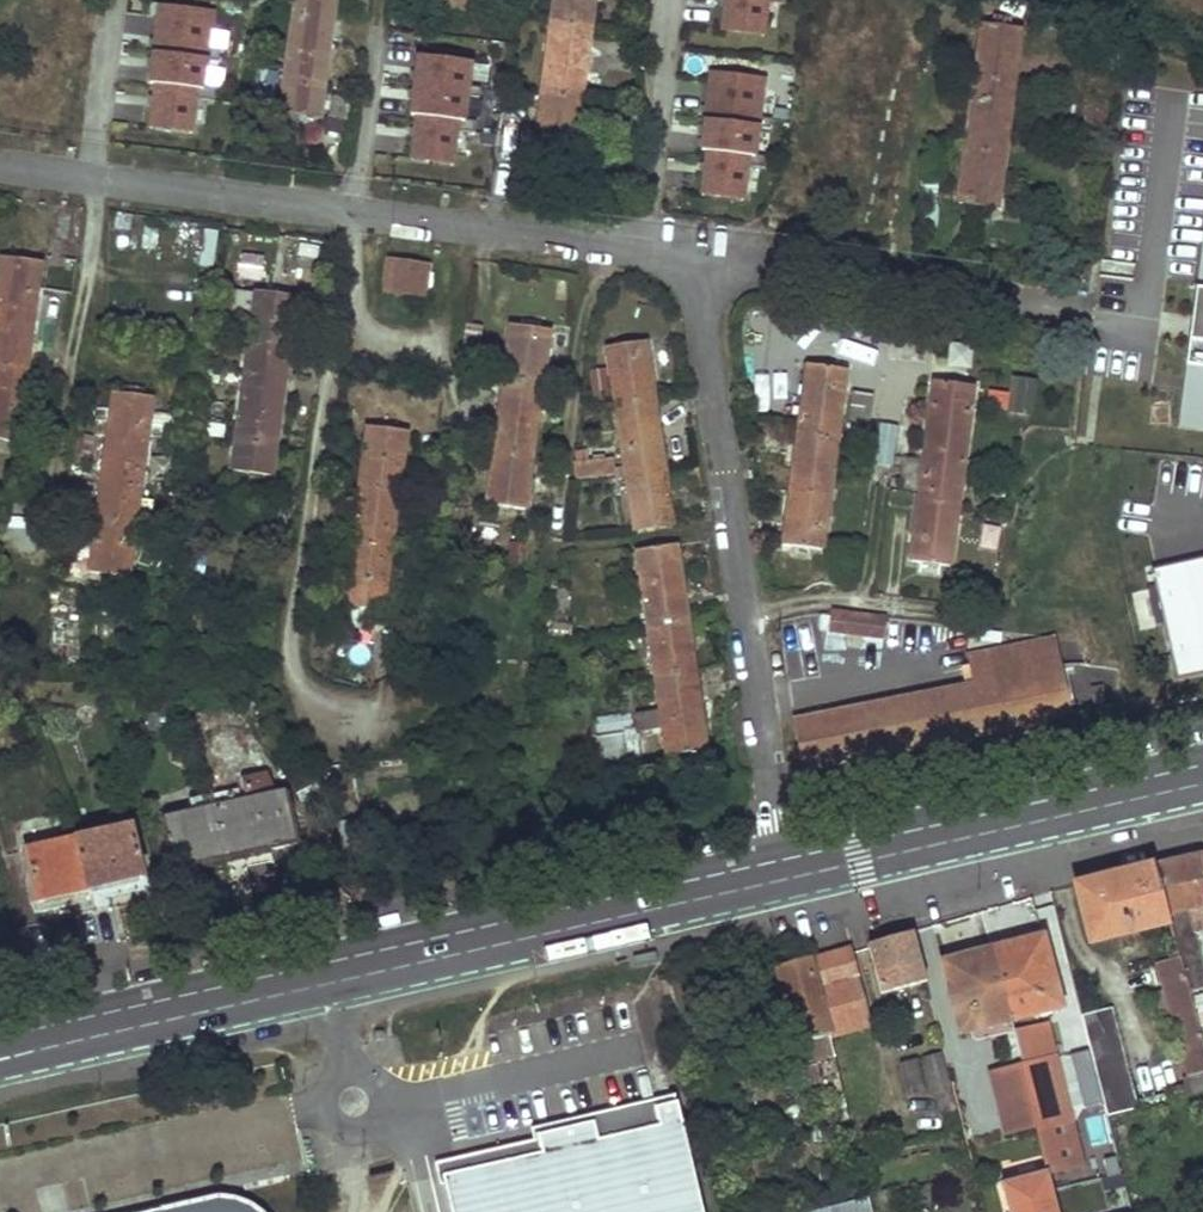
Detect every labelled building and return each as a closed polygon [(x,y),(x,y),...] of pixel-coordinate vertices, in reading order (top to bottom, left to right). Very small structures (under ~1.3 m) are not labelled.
[(280,114),(298,117),(316,119),(332,0),(295,0),(280,114)] [(421,13),(443,17),(461,19),(464,0),(423,0),(421,13)] [(532,148),(556,151),(572,154),(595,0),(554,0),(532,148)] [(720,36),(768,39),(771,0),(722,0),(720,36)] [(215,11),(154,4),(145,85),(152,86),(148,127),(164,129),(195,132),(199,88),(206,89),(215,11)] [(981,26),(957,206),(976,209),(994,211),(1018,30),(981,26)] [(473,63),(415,58),(410,115),(416,115),(412,161),(428,162),(456,165),(460,122),(468,123),(473,63)] [(769,77),(707,70),(698,151),(706,152),(701,199),(746,204),(751,158),(760,159),(769,77)] [(0,263),(0,440),(14,442),(39,263),(19,260),(1,258),(0,263)] [(388,262),(384,293),(424,298),(428,268),(405,265),(388,262)] [(1197,289),(1187,367),(1202,369),(1202,290),(1197,289)] [(255,291),(231,471),(268,476),(293,297),(274,294),(255,291)] [(510,325),(484,502),(521,508),(547,331),(531,328),(510,325)] [(647,345),(608,351),(634,530),(672,525),(660,439),(647,345)] [(807,366),(781,544),(818,549),(844,372),(807,366)] [(1187,367),(1185,387),(1179,429),(1202,431),(1202,369),(1187,367)] [(605,368),(587,371),(591,401),(609,398),(605,368)] [(1014,376),(1008,414),(1031,417),(1037,379),(1014,376)] [(887,397),(883,426),(908,429),(915,386),(902,384),(900,399),(887,397)] [(932,384),(907,562),(945,567),(971,389),(950,386),(932,384)] [(114,394),(90,573),(127,578),(152,399),(134,396),(114,394)] [(866,424),(871,398),(853,394),(849,421),(866,424)] [(369,428),(343,607),(381,613),(407,433),(369,428)] [(167,480),(170,457),(149,455),(146,478),(167,480)] [(576,479),(614,474),(612,458),(574,463),(576,479)] [(675,545),(637,550),(666,758),(704,753),(687,632),(675,545)] [(1155,575),(1165,607),(1195,597),(1193,592),(1202,588),(1202,560),(1155,575)] [(882,639),(884,618),(831,611),(827,633),(882,639)] [(1052,644),(963,661),(968,689),(1058,672),(1052,644)] [(968,689),(792,723),(802,770),(1066,717),(1058,672),(968,689)] [(629,711),(590,721),(601,764),(640,754),(629,711)] [(244,795),(273,789),(269,771),(240,777),(244,795)] [(285,796),(212,811),(223,860),(247,855),(295,845),(285,796)] [(212,811),(161,822),(171,871),(223,860),(212,811)] [(128,830),(75,840),(75,842),(86,890),(138,880),(128,830)] [(75,840),(23,851),(33,901),(86,890),(75,842),(75,840)] [(1195,857),(1202,887),(1202,855),(1195,857)] [(1146,869),(1162,926),(1172,961),(1182,995),(1202,990),(1180,911),(1202,906),(1202,887),(1195,857),(1169,863),(1146,869)] [(1091,881),(1068,887),(1082,946),(1162,926),(1146,869),(1091,881)] [(908,934),(864,947),(878,997),(920,985),(908,934)] [(1037,940),(987,953),(1004,1025),(1056,1013),(1037,940)] [(846,952),(805,963),(825,1039),(867,1029),(846,952)] [(987,953),(936,966),(954,1037),(1004,1025),(987,953)] [(1152,967),(1187,1087),(1179,1087),(1163,1091),(1165,1101),(1202,1091),(1202,1067),(1192,1030),(1189,1019),(1184,1001),(1182,995),(1172,961),(1152,967)] [(805,963),(773,972),(797,1065),(811,1061),(815,1079),(834,1075),(825,1039),(805,963)] [(699,997),(691,999),(700,1028),(707,1027),(699,997)] [(1184,1001),(1189,1019),(1202,1015),(1202,1007),(1200,997),(1184,1001)] [(1106,1011),(1076,1018),(1085,1050),(1100,1105),(1104,1117),(1132,1109),(1106,1011)] [(1020,1068),(1054,1061),(1046,1024),(1012,1031),(1020,1068)] [(1083,1110),(1100,1105),(1085,1050),(1067,1055),(1083,1110)] [(935,1056),(920,1061),(929,1096),(935,1094),(945,1092),(935,1056)] [(811,1061),(797,1065),(807,1105),(826,1100),(839,1097),(834,1075),(815,1079),(811,1061)] [(1054,1061),(1016,1071),(1042,1177),(1079,1168),(1054,1061)] [(913,1063),(897,1067),(905,1098),(921,1093),(913,1063)] [(1016,1071),(986,1078),(1001,1136),(1030,1129),(1016,1071)] [(945,1092),(935,1094),(945,1134),(958,1130),(947,1090),(945,1092)] [(438,1177),(537,1154),(533,1136),(589,1123),(594,1141),(654,1127),(650,1109),(672,1104),(670,1096),(526,1129),(529,1141),(430,1164),(435,1186),(440,1185),(438,1177)] [(839,1097),(826,1100),(831,1123),(837,1122),(845,1120),(839,1097)] [(672,1104),(650,1109),(654,1127),(594,1141),(589,1123),(533,1136),(537,1154),(438,1177),(440,1185),(446,1211),(697,1211),(672,1104)] [(1113,1155),(1101,1158),(1105,1174),(1117,1172),(1113,1155)] [(1042,1177),(998,1188),(1004,1211),(1051,1211),(1042,1177)] [(151,1211),(267,1211),(266,1210),(258,1204),(249,1200),(240,1198),(231,1196),(223,1196),(216,1197),(151,1211)] [(820,1211),(868,1211),(865,1200),(820,1211)]
